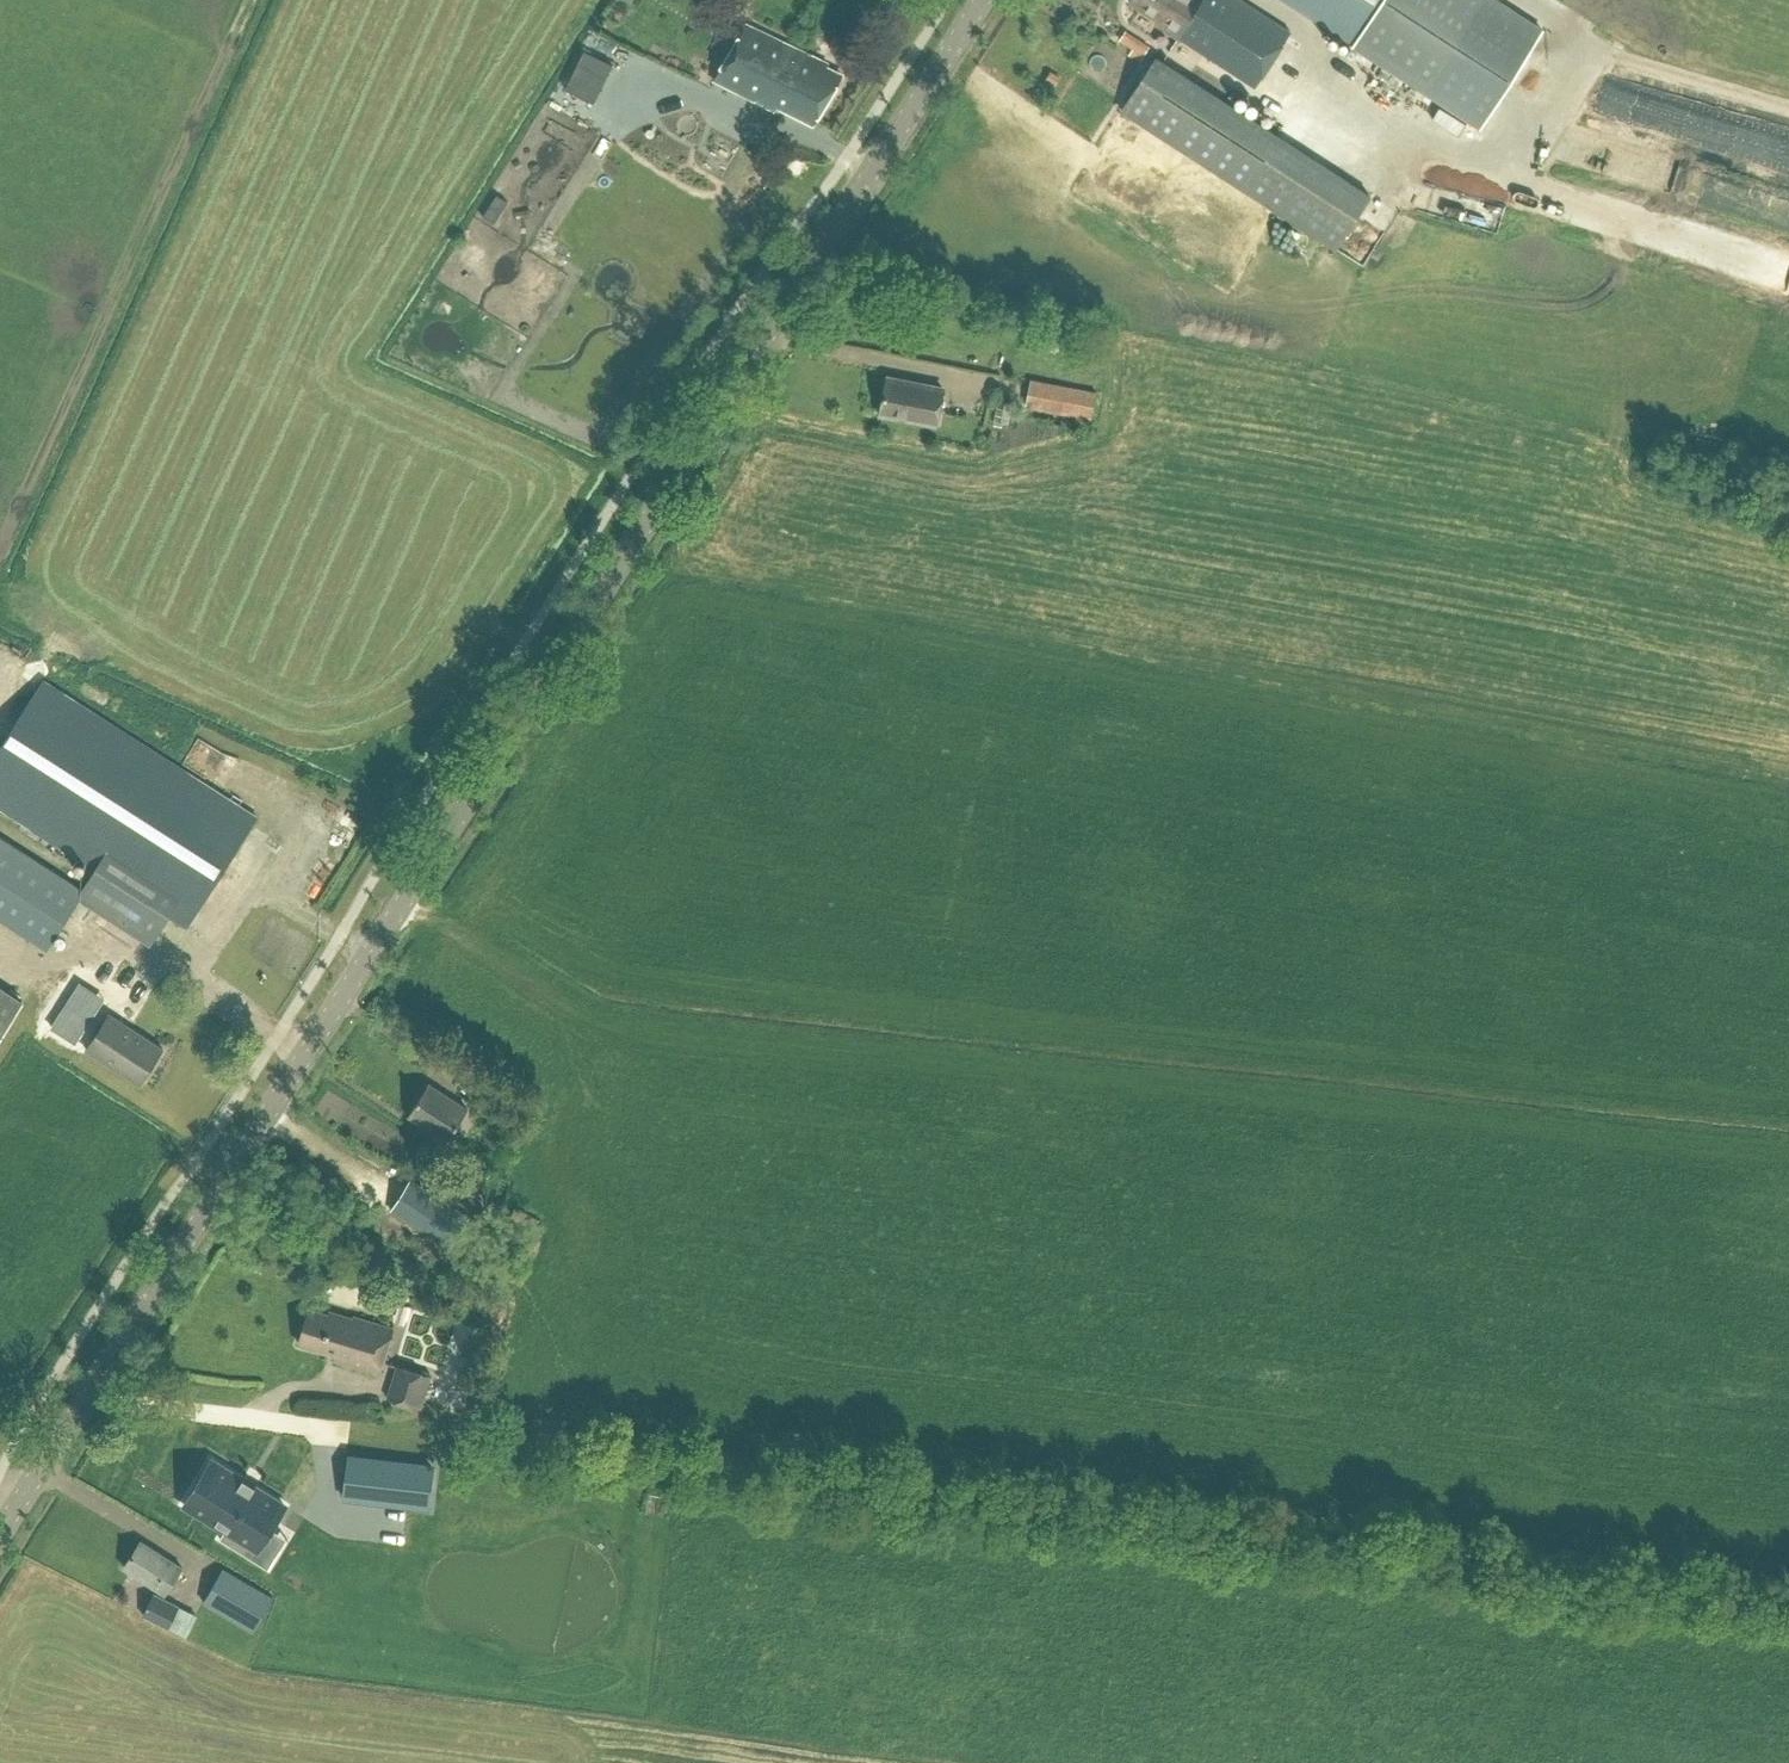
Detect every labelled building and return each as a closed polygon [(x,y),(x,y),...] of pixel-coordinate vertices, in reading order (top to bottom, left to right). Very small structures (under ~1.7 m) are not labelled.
[(1290,31),(1242,0),(1130,0),(1159,19),(1157,22),(1256,85),(1290,31)] [(1497,0),(1286,0),(1482,126),(1544,29),(1497,0)] [(747,24),(714,79),(775,109),(777,104),(813,122),(842,75),(825,67),(827,62),(747,24)] [(1156,56),(1122,109),(1336,248),(1370,194),(1156,56)] [(1601,110),(1647,122),(1646,126),(1696,139),(1700,123),(1647,108),(1650,96),(1608,85),(1601,110)] [(731,183),(742,159),(690,136),(702,109),(683,101),(662,147),(702,165),(700,169),(731,183)] [(1702,113),(1696,132),(1727,143),(1733,124),(1702,113)] [(1762,163),(1784,164),(1786,133),(1763,132),(1762,163)] [(1368,215),(1350,245),(1367,256),(1386,226),(1368,215)] [(887,378),(881,413),(938,424),(944,389),(887,378)] [(1033,378),(1028,406),(1093,418),(1098,391),(1033,378)] [(98,870),(86,890),(0,836),(0,919),(48,949),(80,899),(151,945),(170,916),(188,928),(259,817),(45,679),(0,748),(0,807),(98,870)] [(303,777),(297,788),(314,797),(320,786),(303,777)] [(5,1031),(23,1002),(0,987),(0,1039),(5,1031)] [(110,1014),(88,1050),(141,1083),(164,1048),(110,1014)] [(447,1139),(467,1108),(430,1084),(411,1115),(447,1139)] [(447,1209),(455,1187),(421,1175),(413,1197),(447,1209)] [(354,1317),(331,1311),(330,1314),(311,1308),(301,1343),(338,1354),(337,1359),(383,1373),(396,1326),(355,1314),(354,1317)] [(422,1409),(433,1373),(397,1362),(386,1397),(422,1409)] [(464,1375),(448,1370),(444,1382),(460,1387),(464,1375)] [(350,1456),(346,1497),(409,1504),(428,1506),(430,1486),(432,1465),(350,1456)] [(202,1483),(188,1506),(208,1518),(228,1531),(225,1535),(223,1539),(247,1554),(255,1559),(274,1529),(281,1518),(288,1506),(252,1484),(216,1461),(202,1483)] [(166,1594),(183,1567),(143,1541),(125,1567),(166,1594)] [(223,1568),(204,1601),(254,1630),(274,1597),(223,1568)] [(154,1593),(143,1614),(169,1627),(180,1605),(154,1593)]
